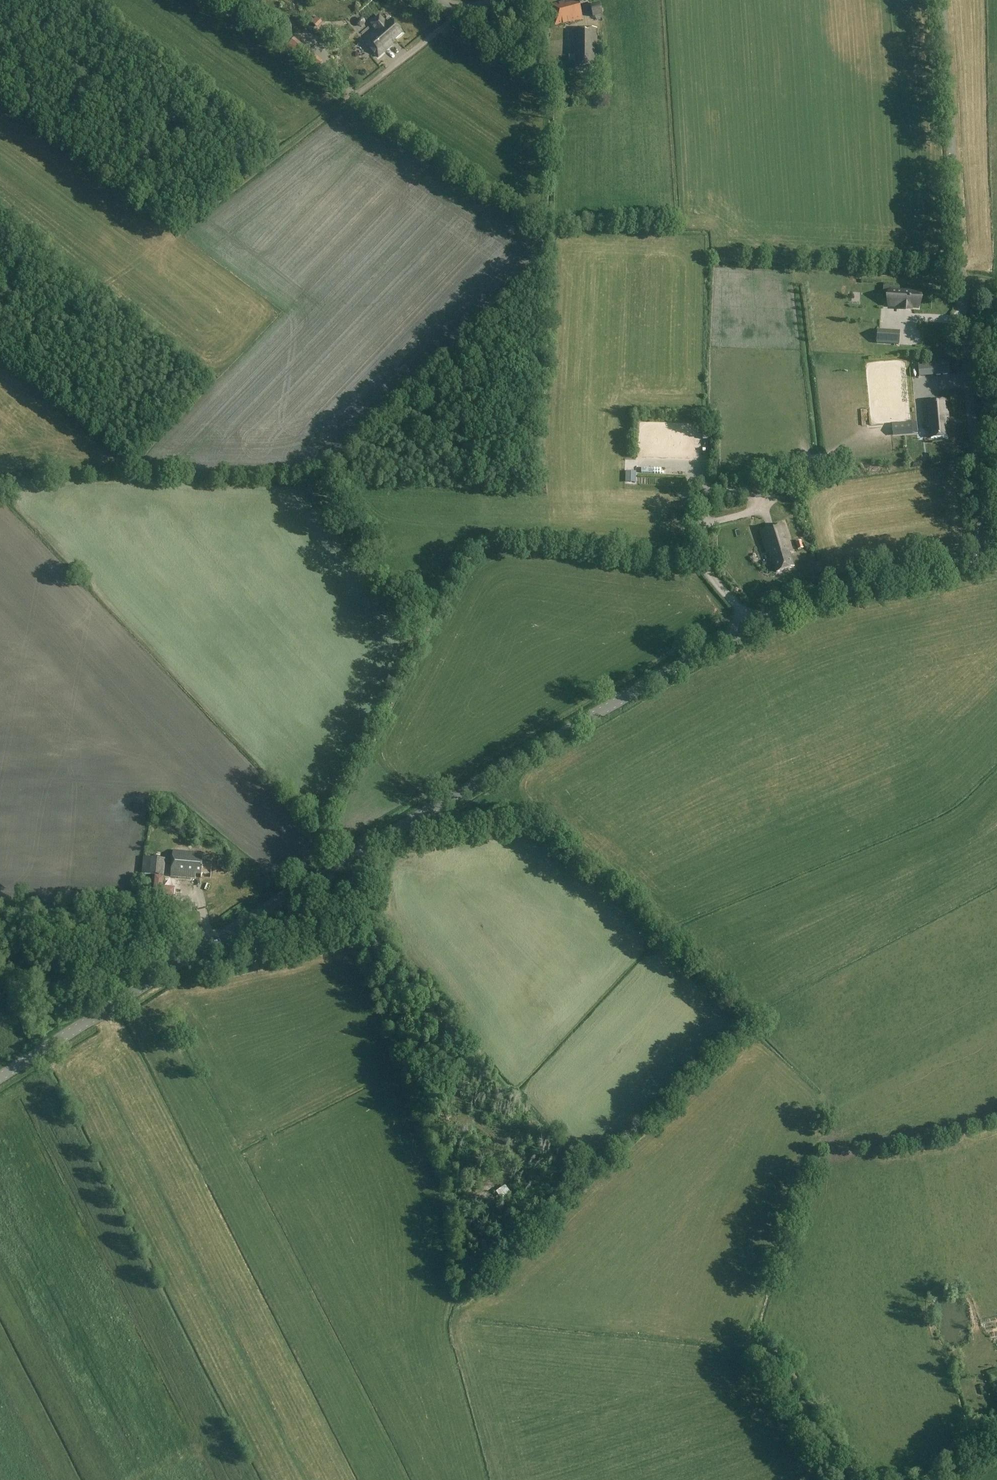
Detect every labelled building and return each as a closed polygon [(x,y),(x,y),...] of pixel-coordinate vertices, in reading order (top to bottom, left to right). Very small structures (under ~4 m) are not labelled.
[(578,0),(567,0),(550,5),(555,27),(583,19),(578,0)] [(600,5),(591,7),(593,17),(595,16),(596,19),(601,18),(601,15),(602,15),(600,5)] [(364,41),(378,57),(393,45),(391,43),(402,33),(391,21),(387,25),(379,16),(371,24),(377,30),(364,41)] [(597,52),(597,29),(572,29),(573,55),(575,55),(575,69),(596,69),(596,52),(597,52)] [(539,81),(543,72),(537,69),(533,78),(539,81)] [(890,288),(890,296),(889,307),(901,307),(901,309),(911,309),(911,308),(918,308),(919,292),(899,291),(899,289),(890,288)] [(864,304),(864,295),(855,295),(854,304),(864,304)] [(877,331),(877,343),(887,344),(899,345),(899,332),(887,332),(877,331)] [(934,363),(935,376),(950,375),(949,362),(934,363)] [(930,427),(931,439),(946,438),(944,417),(948,417),(947,401),(925,402),(927,427),(930,427)] [(677,436),(698,433),(696,422),(675,425),(677,436)] [(912,433),(911,423),(892,425),(893,435),(912,433)] [(784,525),(760,533),(766,552),(768,551),(770,558),(772,557),(777,573),(794,568),(789,552),(793,551),(784,525)] [(211,879),(212,860),(202,859),(202,851),(173,849),(170,876),(195,878),(195,876),(200,876),(200,879),(211,879)] [(166,860),(143,857),(141,875),(165,878),(166,860)] [(176,902),(176,899),(165,898),(165,896),(144,894),(143,910),(192,913),(193,903),(176,902)] [(336,901),(329,907),(339,922),(346,917),(336,901)]
